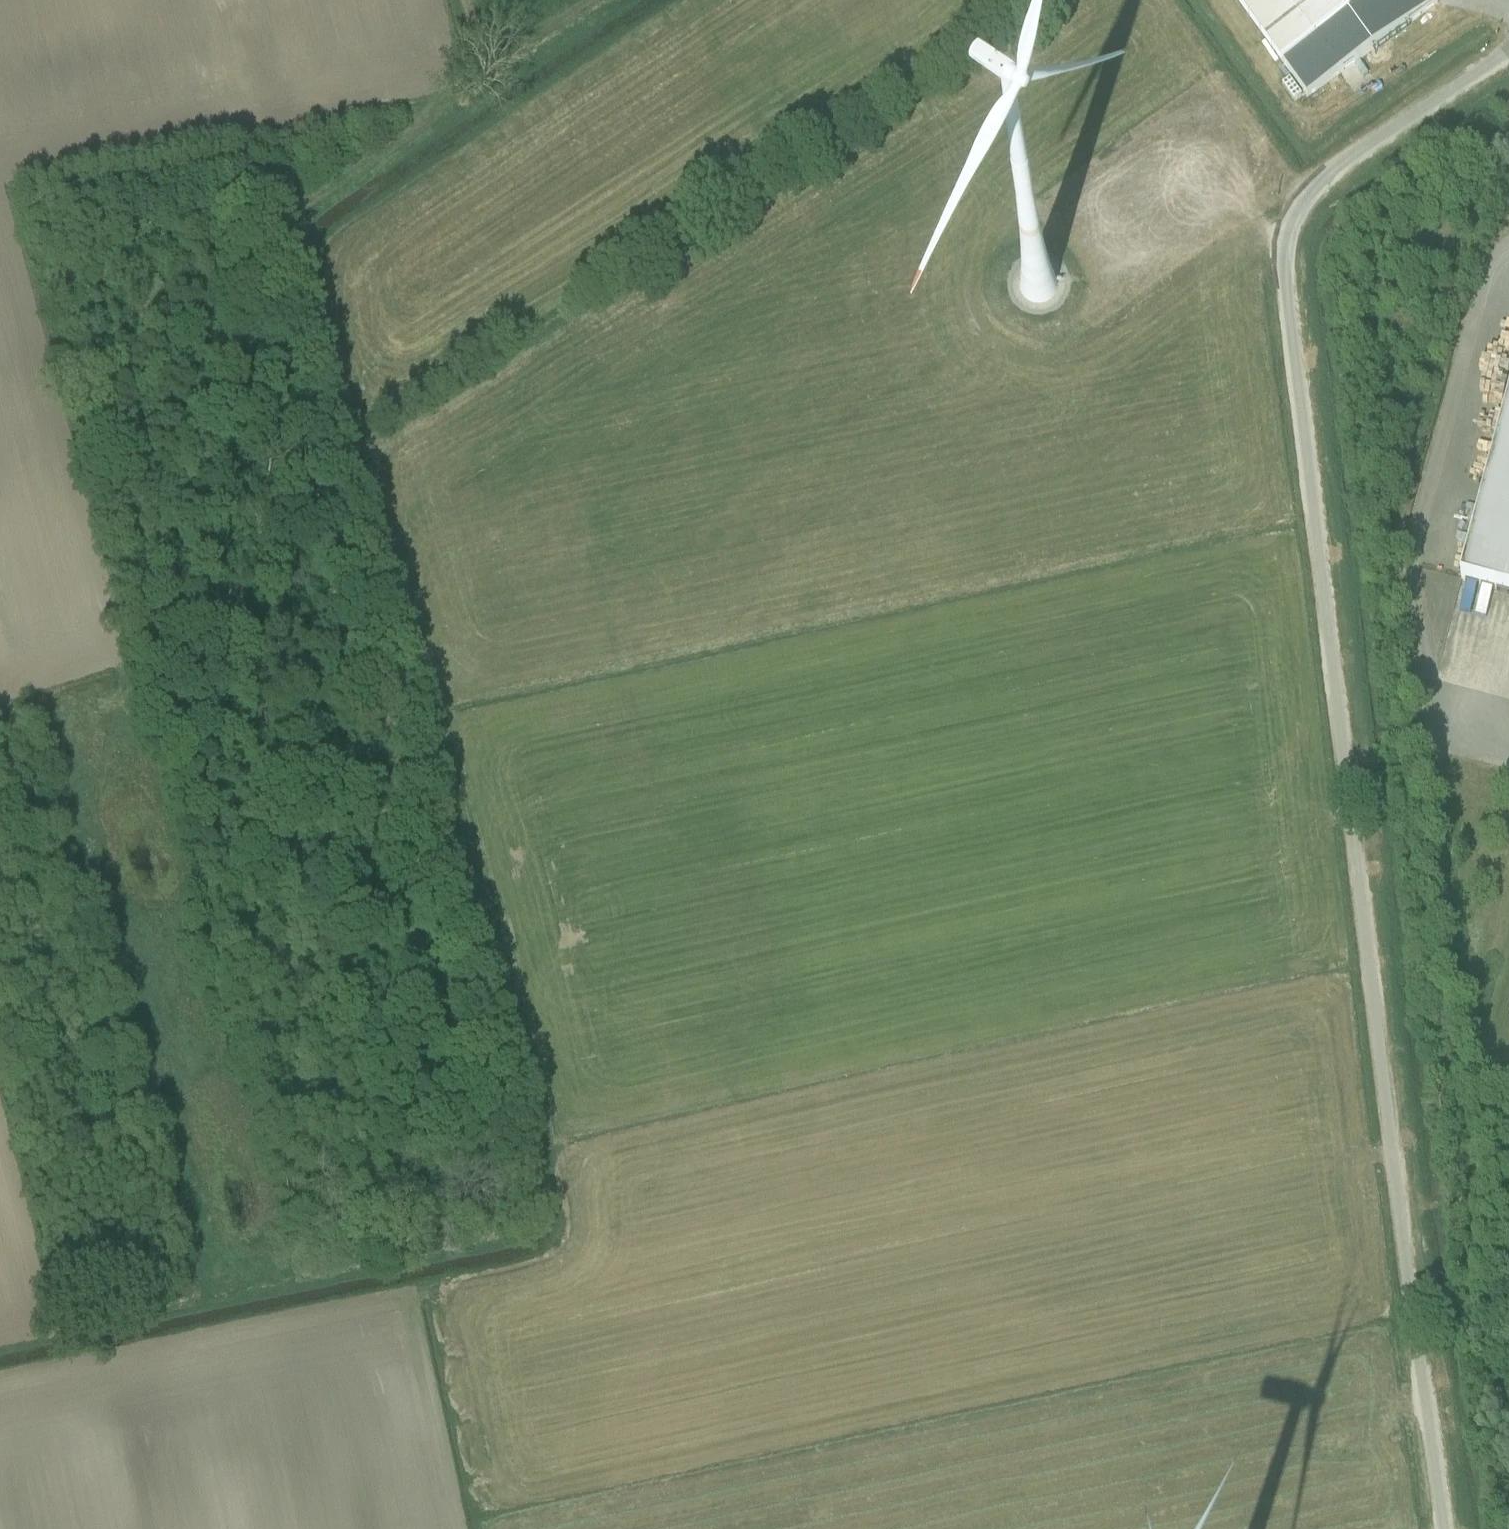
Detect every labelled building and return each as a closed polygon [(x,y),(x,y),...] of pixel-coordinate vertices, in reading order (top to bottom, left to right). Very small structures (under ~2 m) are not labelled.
[(1307,102),(1441,7),(1435,0),(1235,0),(1307,102)] [(990,53),(1012,37),(998,17),(976,33),(990,53)] [(1039,316),(1069,304),(1054,266),(1024,277),(1039,316)] [(1473,589),(1508,598),(1508,440),(1473,589)]
